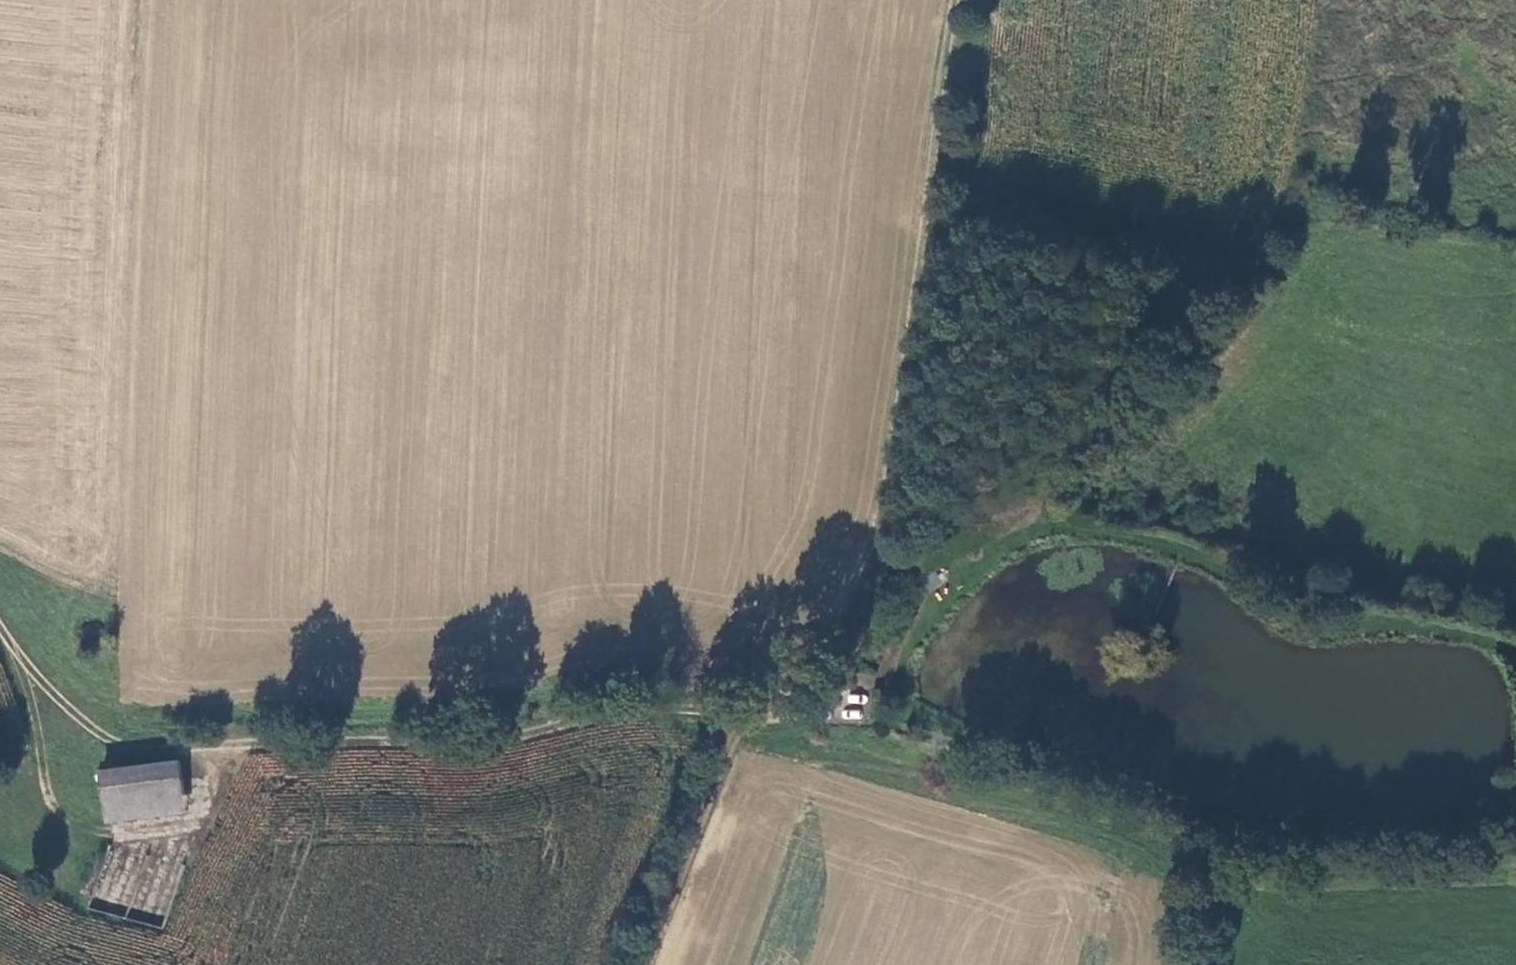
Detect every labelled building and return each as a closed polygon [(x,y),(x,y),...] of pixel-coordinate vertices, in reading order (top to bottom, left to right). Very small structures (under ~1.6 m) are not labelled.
[(913,579),(893,596),(905,609),(925,592),(913,579)] [(180,766),(103,768),(105,816),(182,813),(180,766)]
